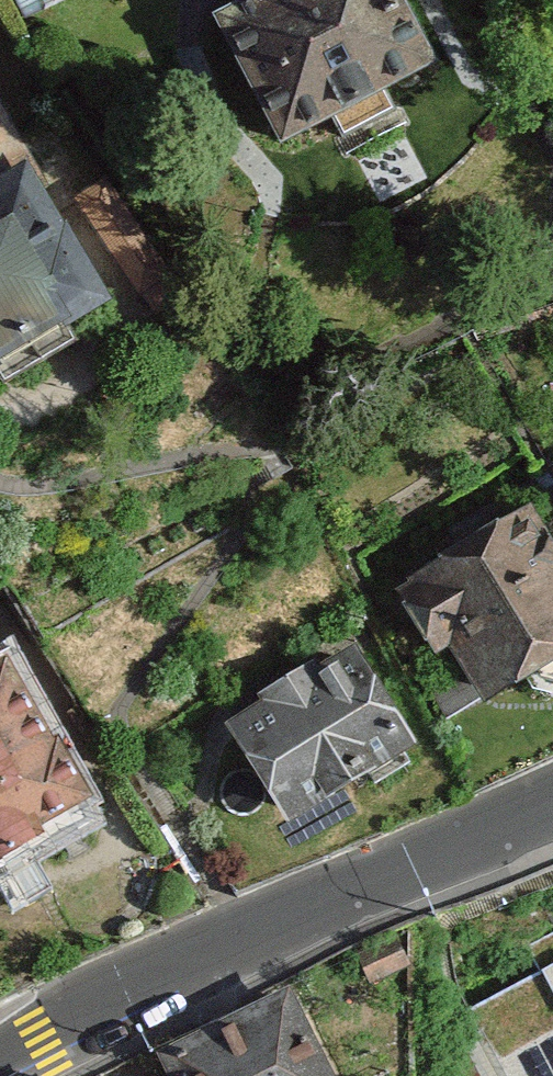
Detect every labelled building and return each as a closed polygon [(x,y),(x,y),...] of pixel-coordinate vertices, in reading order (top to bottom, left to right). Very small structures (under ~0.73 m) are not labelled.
[(396,0),(256,0),(210,21),(273,157),(434,82),(396,0)] [(34,147),(0,92),(0,168),(34,147)] [(6,373),(28,378),(84,344),(77,324),(128,297),(69,205),(34,147),(0,168),(0,376),(6,373)] [(111,180),(69,205),(128,297),(169,262),(111,180)] [(538,503),(403,583),(483,718),(552,677),(552,528),(538,503)] [(295,823),(427,743),(361,635),(229,715),(295,823)] [(102,808),(15,652),(0,660),(0,865),(102,808)] [(175,1075),(346,1075),(299,980),(161,1049),(175,1075)] [(465,1031),(478,1057),(443,1075),(552,1075),(552,984),(465,1031)]
